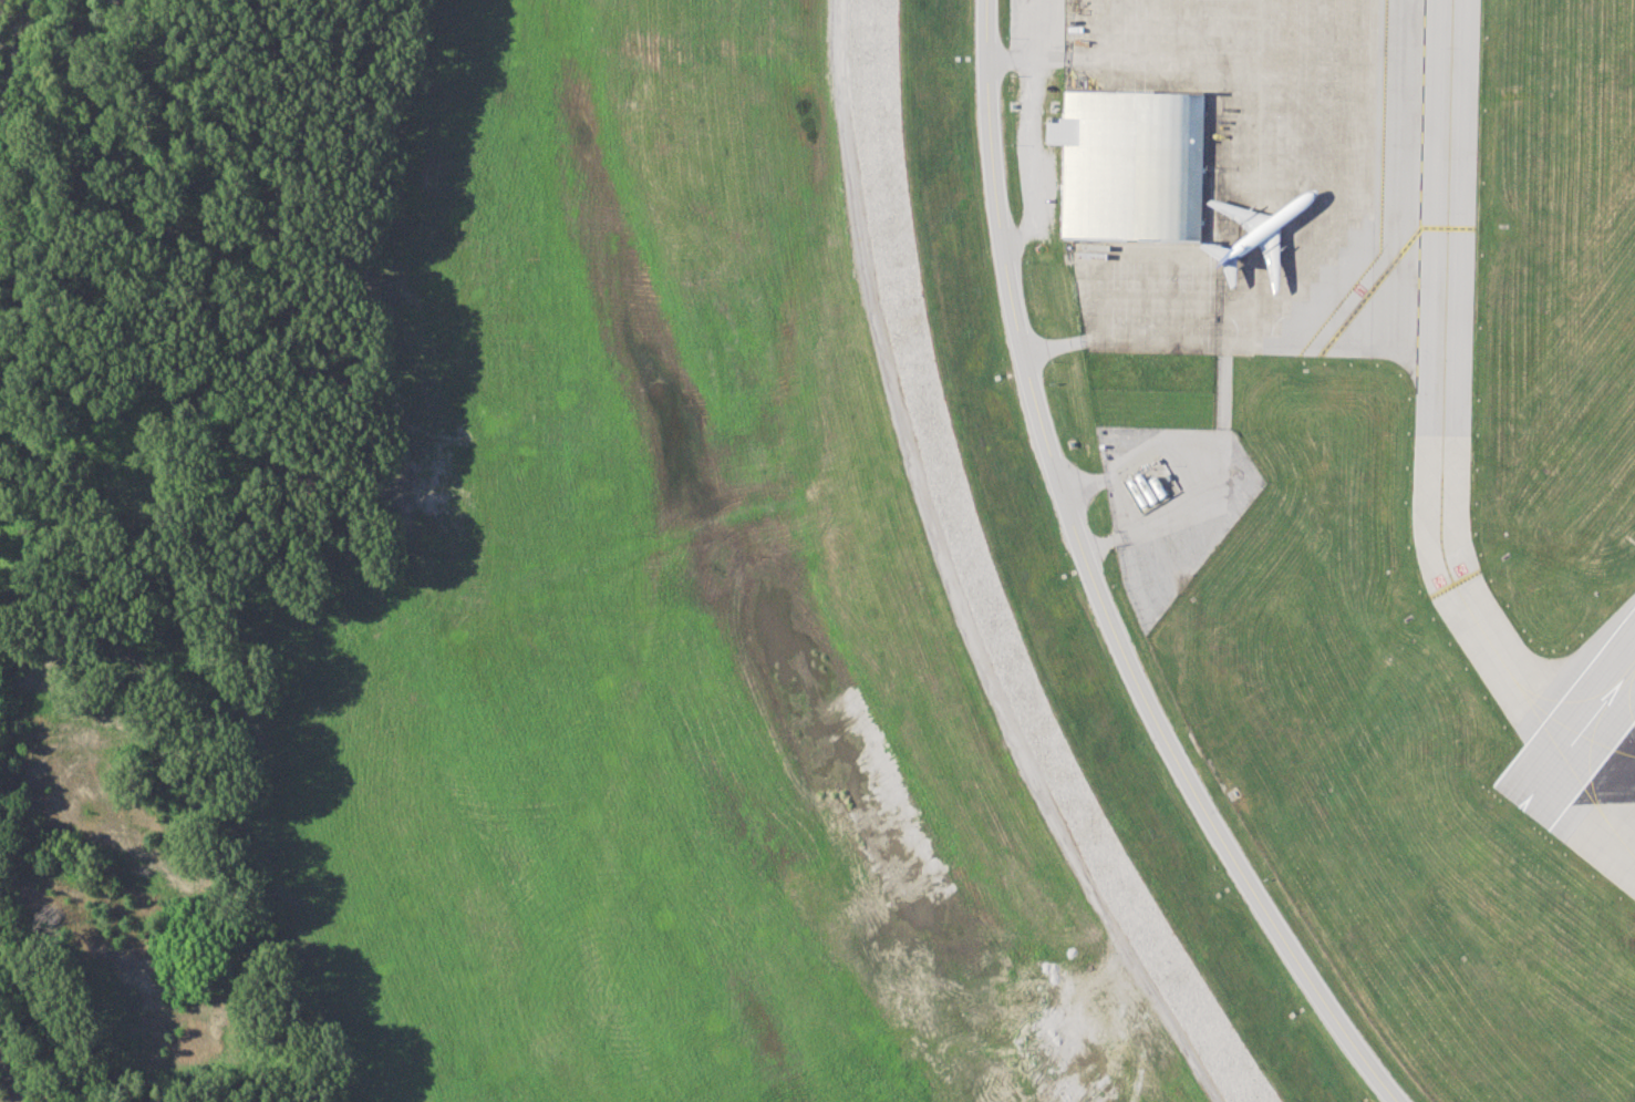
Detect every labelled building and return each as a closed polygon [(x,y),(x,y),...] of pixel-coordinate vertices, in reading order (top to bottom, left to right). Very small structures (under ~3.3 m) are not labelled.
[(1064,90),(1063,117),(1046,116),(1045,144),(1063,144),(1060,239),(1200,243),(1202,165),(1203,93),(1064,90)]
